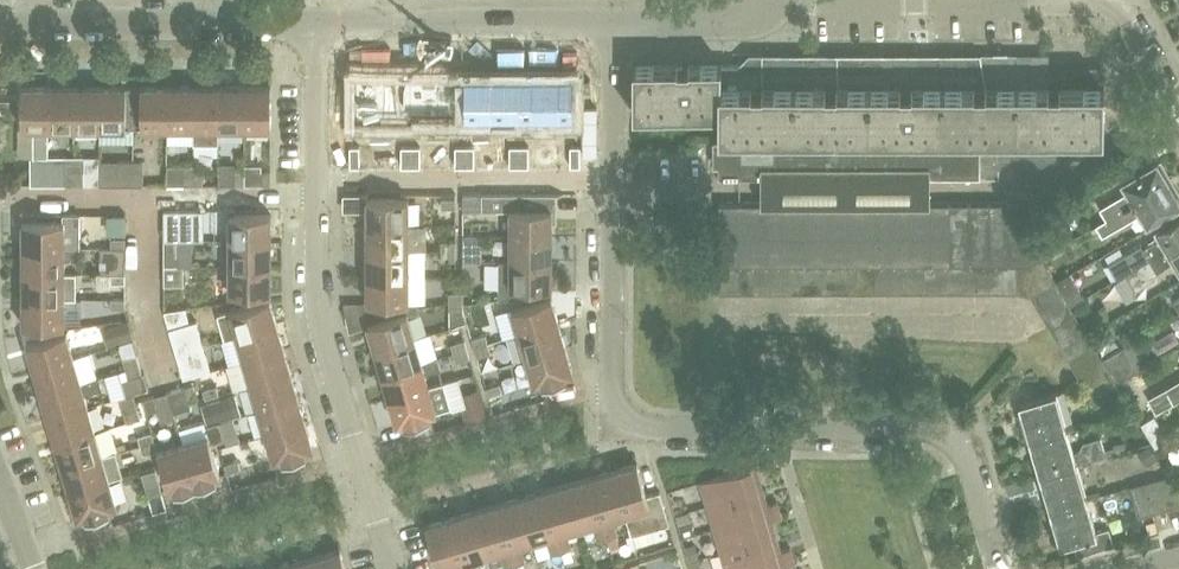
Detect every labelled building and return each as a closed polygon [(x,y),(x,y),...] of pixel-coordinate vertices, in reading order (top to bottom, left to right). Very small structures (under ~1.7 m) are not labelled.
[(633,64),(633,112),(719,112),(719,159),(719,176),(761,176),(761,202),(851,202),(873,202),(931,201),(930,176),(999,176),(999,166),(1038,166),(1096,133),(1104,133),(1104,131),(1104,128),(1104,105),(1093,105),(1093,76),(1059,80),(1059,85),(1049,84),(1049,63),(1028,64),(985,66),(985,84),(974,84),(972,63),(911,69),(911,84),(899,84),(897,63),(836,69),(836,84),(825,84),(823,63),(762,69),(762,84),(752,84),(752,79),(722,79),(722,65),(722,63),(701,63),(689,64),(689,66),(678,66),(678,64),(678,63),(655,64),(633,64)] [(356,74),(356,116),(384,116),(384,74),(356,74)] [(384,74),(384,116),(411,116),(411,74),(384,74)] [(411,74),(411,116),(438,116),(438,74),(411,74)] [(438,74),(438,116),(465,116),(465,74),(438,74)] [(465,74),(465,116),(492,116),(492,74),(465,74)] [(492,74),(492,116),(519,116),(519,74),(492,74)] [(519,74),(519,116),(546,116),(546,74),(519,74)] [(546,74),(546,116),(574,116),(574,74),(546,74)] [(22,126),(34,126),(34,156),(31,156),(31,170),(31,185),(49,185),(49,156),(49,126),(49,85),(22,85),(22,126)] [(74,85),(49,85),(49,126),(74,126),(74,85)] [(100,85),(74,85),(74,126),(100,126),(100,85)] [(100,126),(134,127),(134,88),(126,88),(126,85),(100,85),(100,126)] [(141,88),(134,88),(134,127),(168,127),(168,85),(141,85),(141,88)] [(168,127),(193,126),(193,85),(168,85),(168,127)] [(193,85),(193,126),(193,143),(219,143),(219,126),(219,85),(193,85)] [(219,126),(245,126),(245,85),(219,85),(219,126)] [(245,126),(271,126),(271,85),(245,85),(245,126)] [(350,145),(350,165),(360,165),(360,145),(350,145)] [(401,145),(401,165),(411,165),(411,145),(401,145)] [(411,145),(411,165),(420,165),(420,145),(411,145)] [(456,145),(455,165),(465,165),(465,145),(456,145)] [(465,145),(465,165),(475,165),(475,145),(465,145)] [(510,145),(510,165),(519,165),(519,145),(510,145)] [(519,145),(519,165),(529,165),(529,145),(519,145)] [(570,145),(570,165),(580,165),(580,145),(570,145)] [(74,155),(74,170),(74,185),(100,185),(100,167),(100,160),(100,155),(74,155)] [(49,185),(74,185),(74,170),(66,170),(66,156),(49,156),(49,185)] [(134,160),(100,160),(100,167),(100,185),(134,185),(134,160)] [(134,160),(134,185),(143,185),(143,170),(143,160),(134,160)] [(1102,206),(1108,216),(1172,179),(1170,179),(1169,180),(1164,172),(1166,170),(1161,160),(1158,162),(1157,160),(1147,166),(1125,179),(1131,189),(1102,206)] [(219,184),(245,184),(245,170),(236,170),(236,162),(220,162),(219,184)] [(245,163),(245,170),(245,184),(271,184),(271,170),(262,170),(262,163),(245,163)] [(167,165),(167,184),(194,184),(194,170),(184,170),(184,165),(167,165)] [(194,184),(203,184),(203,170),(194,170),(194,184)] [(1108,216),(1099,222),(1105,232),(1143,210),(1149,220),(1178,202),(1178,191),(1177,188),(1174,189),(1169,181),(1171,181),(1171,180),(1172,180),(1172,179),(1108,216)] [(510,208),(510,234),(552,234),(552,192),(482,193),(482,208),(510,208)] [(367,197),(367,223),(409,223),(409,197),(367,197)] [(442,207),(456,207),(456,197),(443,197),(442,207)] [(719,202),(719,263),(734,263),(747,263),(760,263),(772,263),(785,263),(798,263),(811,263),(824,263),(837,263),(849,263),(862,263),(872,263),(875,263),(888,263),(901,263),(914,263),(927,263),(939,263),(951,263),(951,201),(943,201),(931,201),(873,202),(851,202),(761,202),(719,202)] [(951,201),(951,263),(952,263),(965,263),(978,263),(991,263),(1004,263),(1018,263),(1028,263),(1042,255),(1017,213),(1010,201),(951,201)] [(164,239),(197,238),(204,238),(204,208),(164,208),(164,239)] [(23,220),(23,246),(64,246),(64,232),(82,232),(82,213),(64,213),(65,220),(23,220)] [(230,213),(230,239),(271,239),(271,213),(230,213)] [(1173,216),(1157,227),(1163,236),(1145,247),(1144,245),(1128,255),(1135,267),(1151,257),(1178,240),(1178,213),(1173,216)] [(409,223),(367,223),(367,249),(409,249),(409,223)] [(510,234),(510,260),(552,260),(552,234),(510,234)] [(230,239),(230,265),(271,265),(271,239),(230,239)] [(456,249),(456,240),(442,240),(442,249),(456,249)] [(1151,257),(1135,267),(1128,272),(1138,288),(1157,277),(1154,272),(1159,269),(1159,270),(1177,260),(1178,263),(1178,240),(1151,257)] [(23,246),(23,272),(65,272),(65,258),(79,258),(79,246),(64,246),(23,246)] [(127,249),(112,249),(101,249),(101,272),(112,272),(127,272),(127,249)] [(367,249),(367,275),(409,275),(409,249),(367,249)] [(456,260),(456,249),(442,249),(442,260),(456,260)] [(463,250),(463,260),(477,260),(477,250),(463,250)] [(164,255),(164,265),(177,265),(177,255),(164,255)] [(1018,263),(1017,291),(1031,295),(1057,280),(1042,255),(1028,263),(1018,263)] [(477,269),(477,260),(463,260),(463,269),(477,269)] [(498,298),(543,292),(543,286),(552,286),(552,260),(510,260),(498,260),(498,298)] [(719,263),(719,292),(734,292),(734,263),(719,263)] [(734,263),(734,292),(747,292),(747,263),(734,263)] [(747,263),(747,292),(759,292),(760,263),(747,263)] [(760,263),(759,292),(772,292),(772,263),(760,263)] [(772,263),(772,292),(785,292),(785,263),(772,263)] [(785,263),(785,292),(798,292),(798,263),(785,263)] [(798,263),(798,292),(811,292),(811,263),(798,263)] [(811,263),(811,292),(824,292),(824,263),(811,263)] [(824,263),(824,292),(836,291),(837,263),(824,263)] [(837,263),(836,291),(849,291),(849,263),(837,263)] [(849,263),(849,291),(862,291),(862,263),(849,263)] [(862,263),(862,291),(875,291),(875,263),(872,263),(862,263)] [(875,263),(875,291),(888,291),(888,263),(875,263)] [(888,263),(888,291),(901,291),(901,263),(888,263)] [(901,263),(901,291),(914,291),(914,263),(901,263)] [(914,263),(914,291),(926,291),(927,263),(914,263)] [(927,263),(926,291),(939,291),(939,263),(927,263)] [(939,263),(939,291),(952,291),(952,263),(951,263),(939,263)] [(952,263),(952,291),(965,291),(965,263),(952,263)] [(965,263),(965,291),(978,291),(978,263),(965,263)] [(978,263),(978,291),(991,291),(991,263),(978,263)] [(991,263),(991,291),(1003,291),(1004,263),(991,263)] [(1004,263),(1003,291),(1017,291),(1018,263),(1004,263)] [(177,265),(164,265),(164,284),(183,284),(183,265),(177,265)] [(271,265),(230,265),(230,291),(271,291),(271,265)] [(1070,271),(1058,279),(1072,303),(1085,296),(1070,271)] [(65,298),(65,272),(23,272),(23,298),(65,298)] [(127,291),(127,282),(127,272),(112,272),(112,282),(112,292),(127,291)] [(409,275),(367,275),(367,301),(409,301),(409,275)] [(1057,280),(1031,295),(1038,306),(1064,291),(1057,280)] [(447,293),(448,302),(463,300),(461,291),(447,293)] [(1064,291),(1038,306),(1044,317),(1070,302),(1064,291)] [(519,332),(559,321),(552,295),(512,307),(519,332)] [(230,309),(238,335),(278,323),(270,297),(230,309)] [(65,298),(23,298),(23,324),(65,324),(65,298)] [(127,308),(127,298),(112,298),(112,308),(127,308)] [(463,300),(448,302),(449,311),(449,326),(466,321),(464,309),(463,300)] [(1070,302),(1044,317),(1049,326),(1050,327),(1076,312),(1070,302)] [(196,320),(190,322),(186,307),(164,310),(164,311),(168,328),(176,353),(203,345),(196,320)] [(1102,307),(1081,319),(1088,331),(1109,319),(1102,307)] [(368,322),(375,348),(415,336),(407,311),(368,322)] [(1076,312),(1050,327),(1056,338),(1082,323),(1076,312)] [(109,347),(135,339),(129,319),(103,327),(109,347)] [(519,332),(526,357),(566,345),(559,321),(519,332)] [(238,335),(245,359),(285,348),(278,323),(238,335)] [(1082,323),(1056,338),(1063,349),(1089,334),(1082,323)] [(1108,326),(1093,334),(1103,351),(1118,343),(1108,326)] [(27,342),(34,367),(74,356),(66,330),(27,342)] [(472,337),(474,346),(488,342),(485,333),(472,337)] [(1089,334),(1063,349),(1068,358),(1094,343),(1089,334)] [(415,336),(375,348),(382,372),(422,361),(415,336)] [(454,352),(467,348),(465,338),(451,343),(454,352)] [(488,342),(474,346),(477,355),(490,351),(488,342)] [(1094,343),(1068,358),(1075,369),(1101,354),(1094,343)] [(176,353),(183,377),(210,369),(203,345),(176,353)] [(573,371),(566,345),(526,357),(534,382),(542,380),(543,384),(567,378),(565,373),(573,371)] [(1123,345),(1103,358),(1106,364),(1111,372),(1132,359),(1123,345)] [(285,348),(245,359),(252,384),(292,372),(285,348)] [(467,348),(454,352),(457,361),(470,357),(467,348)] [(125,359),(128,368),(142,364),(139,354),(125,359)] [(1101,354),(1075,369),(1080,379),(1087,375),(1106,364),(1103,358),(1101,354)] [(34,367),(41,392),(81,380),(74,356),(34,367)] [(382,372),(389,397),(429,385),(425,372),(440,368),(436,357),(422,361),(382,372)] [(122,378),(127,394),(134,392),(149,388),(142,364),(128,368),(130,376),(122,378)] [(1106,364),(1087,375),(1092,383),(1110,372),(1111,372),(1106,364)] [(252,384),(259,408),(299,397),(292,372),(252,384)] [(41,392),(48,416),(88,405),(85,393),(103,387),(99,375),(81,380),(41,392)] [(1167,387),(1175,401),(1178,399),(1178,380),(1167,387)] [(184,385),(168,390),(175,411),(191,406),(189,399),(197,396),(193,382),(184,385)] [(437,411),(436,409),(443,407),(446,401),(440,382),(429,385),(389,397),(397,422),(405,420),(406,424),(430,418),(428,413),(437,411)] [(500,382),(486,386),(489,396),(503,392),(500,382)] [(216,385),(202,389),(205,398),(219,394),(216,385)] [(461,406),(465,421),(487,414),(479,388),(463,392),(458,394),(461,406)] [(176,415),(175,411),(168,390),(152,395),(143,398),(147,411),(158,408),(161,419),(176,415)] [(1019,402),(1029,438),(1066,427),(1060,404),(1056,391),(1019,402)] [(120,396),(125,413),(128,421),(141,417),(134,392),(127,394),(120,396)] [(200,406),(206,425),(219,421),(235,416),(229,397),(200,406)] [(259,408),(266,433),(306,421),(299,397),(259,408)] [(88,405),(48,416),(55,441),(95,430),(88,405)] [(1151,408),(1137,417),(1155,447),(1168,439),(1151,408)] [(208,434),(209,434),(211,444),(225,440),(222,430),(219,421),(206,425),(208,434)] [(306,421),(266,433),(274,458),(282,456),(283,460),(307,454),(305,449),(314,447),(306,421)] [(1039,473),(1076,462),(1107,454),(1102,436),(1083,441),(1079,449),(1073,451),(1066,427),(1029,438),(1039,473)] [(55,441),(63,466),(103,454),(95,430),(55,441)] [(138,435),(141,444),(155,439),(152,430),(138,435)] [(211,444),(209,434),(183,442),(196,485),(217,479),(216,475),(220,474),(211,444)] [(155,439),(141,444),(143,453),(158,449),(155,439)] [(174,487),(175,491),(196,485),(183,442),(158,449),(169,489),(174,487)] [(1149,444),(1138,452),(1146,464),(1157,456),(1149,444)] [(110,479),(103,454),(63,466),(70,490),(110,479)] [(227,472),(240,468),(238,459),(225,463),(227,472)] [(632,533),(670,522),(661,491),(647,495),(637,462),(613,469),(626,513),(632,533)] [(1039,473),(1050,509),(1087,498),(1076,462),(1039,473)] [(700,480),(707,503),(763,487),(756,464),(700,480)] [(142,472),(146,487),(148,495),(162,491),(155,468),(142,472)] [(626,513),(613,469),(590,475),(608,536),(617,534),(612,517),(626,513)] [(608,536),(590,475),(567,482),(579,526),(594,522),(599,539),(608,536)] [(1166,508),(1178,504),(1178,489),(1173,479),(1171,475),(1158,478),(1166,508)] [(1139,516),(1166,508),(1158,478),(1132,488),(1139,516)] [(117,504),(110,479),(70,490),(77,516),(85,513),(87,518),(110,511),(109,506),(117,504)] [(579,526),(567,482),(544,489),(561,550),(570,547),(565,530),(579,526)] [(707,503),(714,528),(780,509),(778,501),(768,504),(763,487),(707,503)] [(561,550),(544,489),(520,496),(533,539),(537,553),(551,549),(552,552),(561,550)] [(519,543),(533,539),(520,496),(497,503),(515,563),(524,561),(519,543)] [(1078,555),(1114,544),(1109,526),(1096,530),(1087,498),(1050,509),(1060,545),(1076,540),(1077,544),(1075,545),(1078,555)] [(487,553),(491,551),(493,560),(503,557),(506,566),(507,568),(516,568),(515,563),(497,503),(474,509),(487,553)] [(466,568),(476,568),(473,557),(487,553),(474,509),(451,516),(466,568)] [(782,516),(780,509),(714,528),(721,551),(777,535),(773,519),(782,516)] [(686,511),(675,514),(680,530),(691,527),(686,511)] [(440,567),(454,562),(456,568),(466,568),(451,516),(427,523),(440,567)] [(617,534),(608,536),(612,550),(620,547),(617,534)] [(726,568),(746,568),(793,555),(791,547),(782,550),(777,535),(721,551),(726,568)] [(695,543),(685,546),(689,560),(700,557),(695,543)] [(341,548),(317,555),(321,568),(347,568),(341,548)] [(317,555),(294,562),(296,568),(321,568),(317,555)] [(793,555),(746,568),(787,568),(786,566),(796,563),(793,555)] [(689,560),(691,568),(703,568),(700,557),(689,560)]
